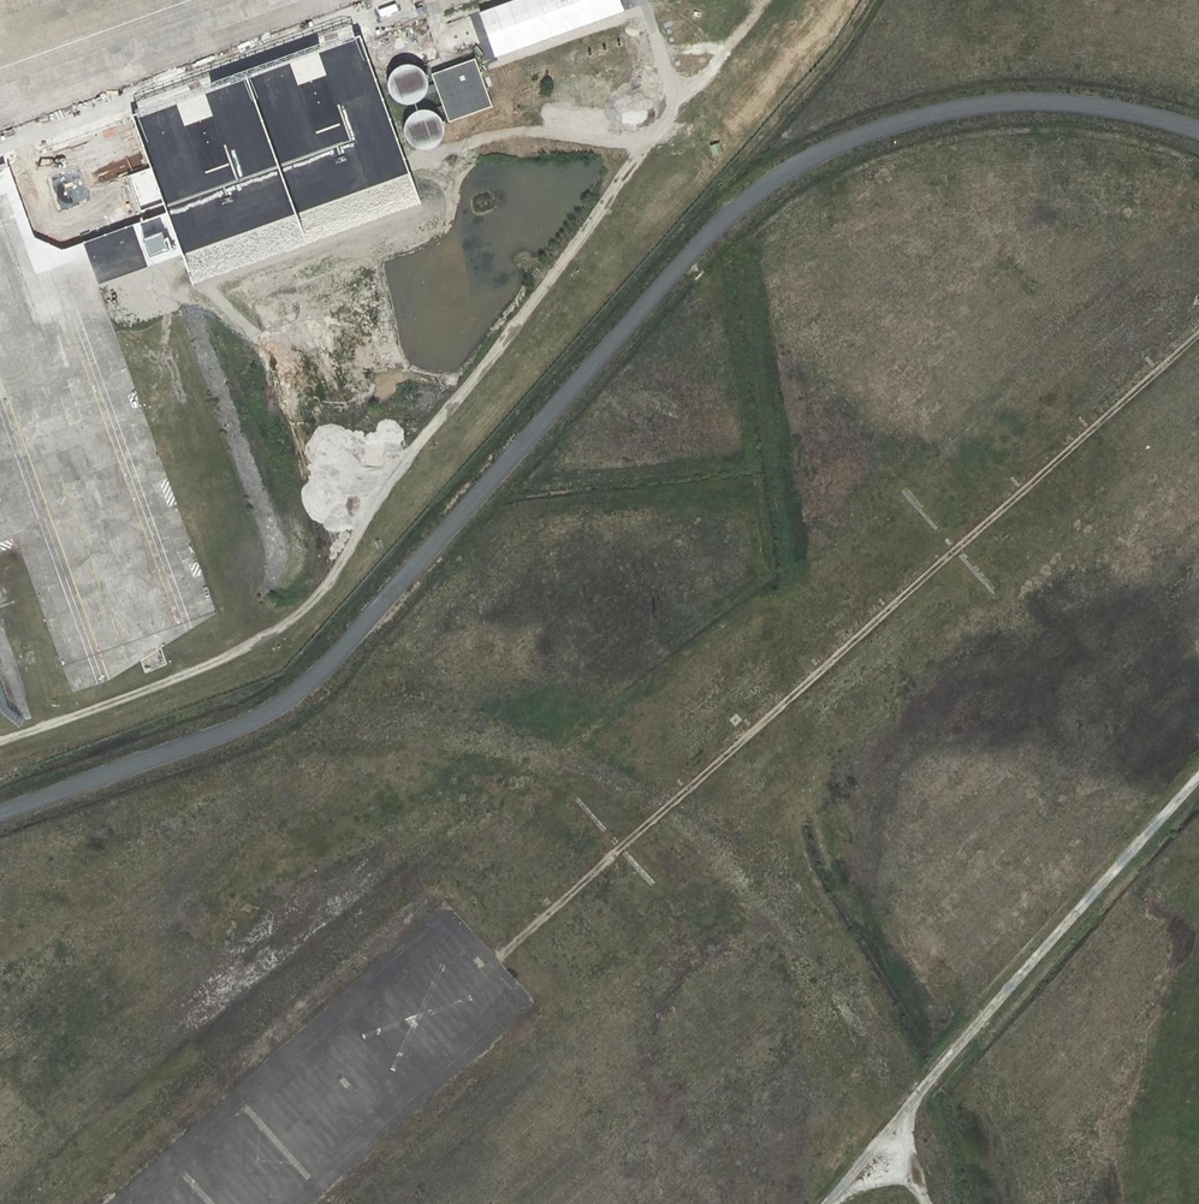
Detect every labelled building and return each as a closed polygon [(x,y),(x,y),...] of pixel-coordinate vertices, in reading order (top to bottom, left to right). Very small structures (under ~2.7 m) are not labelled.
[(480,12),(496,58),(622,13),(618,0),(514,0),(480,12)] [(361,36),(134,117),(184,256),(411,176),(361,36)] [(474,58),(432,74),(450,122),(492,106),(474,58)]
